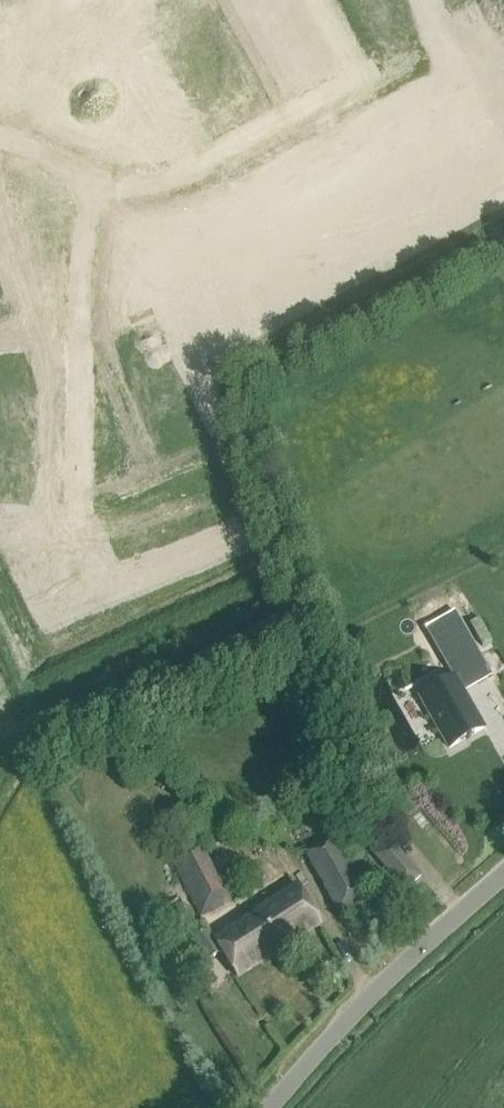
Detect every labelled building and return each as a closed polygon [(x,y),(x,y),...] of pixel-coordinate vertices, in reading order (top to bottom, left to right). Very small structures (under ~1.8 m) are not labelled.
[(352,8),(367,0),(347,0),(352,8)] [(451,1),(455,9),(467,2),(466,0),(452,0),(451,1)] [(174,26),(162,32),(167,40),(178,34),(174,26)] [(178,34),(167,40),(171,48),(183,41),(178,34)] [(236,41),(194,63),(206,85),(210,92),(251,70),(236,41)] [(251,70),(210,92),(214,100),(226,123),(268,101),(251,70)] [(206,85),(194,91),(198,99),(210,92),(206,85)] [(210,92),(198,99),(202,106),(214,100),(210,92)] [(199,333),(186,338),(190,346),(202,341),(199,333)] [(202,341),(190,346),(193,354),(205,349),(202,341)] [(210,382),(197,386),(200,395),(213,391),(210,382)] [(0,386),(0,395),(15,395),(15,385),(0,386)] [(213,391),(200,395),(202,403),(215,399),(213,391)] [(0,395),(0,405),(15,405),(15,395),(0,395)] [(224,429),(211,434),(215,442),(227,437),(224,429)] [(0,452),(0,462),(15,462),(15,452),(0,452)] [(0,462),(0,471),(15,471),(15,462),(0,462)] [(238,541),(230,544),(235,557),(244,553),(238,541)] [(230,544),(221,548),(227,560),(235,557),(230,544)] [(197,551),(188,554),(193,567),(202,563),(197,551)] [(188,554),(180,558),(185,570),(193,567),(188,554)] [(157,567),(149,570),(154,583),(163,579),(157,567)] [(149,570),(140,574),(146,586),(154,583),(149,570)] [(455,677),(420,697),(449,747),(459,742),(466,737),(467,738),(471,736),(470,735),(474,733),(484,727),(455,677)] [(302,852),(341,914),(365,899),(327,837),(302,852)] [(421,876),(390,840),(373,855),(405,890),(421,876)] [(232,902),(198,842),(180,851),(171,855),(202,919),(232,902)] [(237,977),(320,924),(295,886),(255,911),(257,913),(214,940),(207,929),(192,939),(206,962),(221,952),(237,977)]
